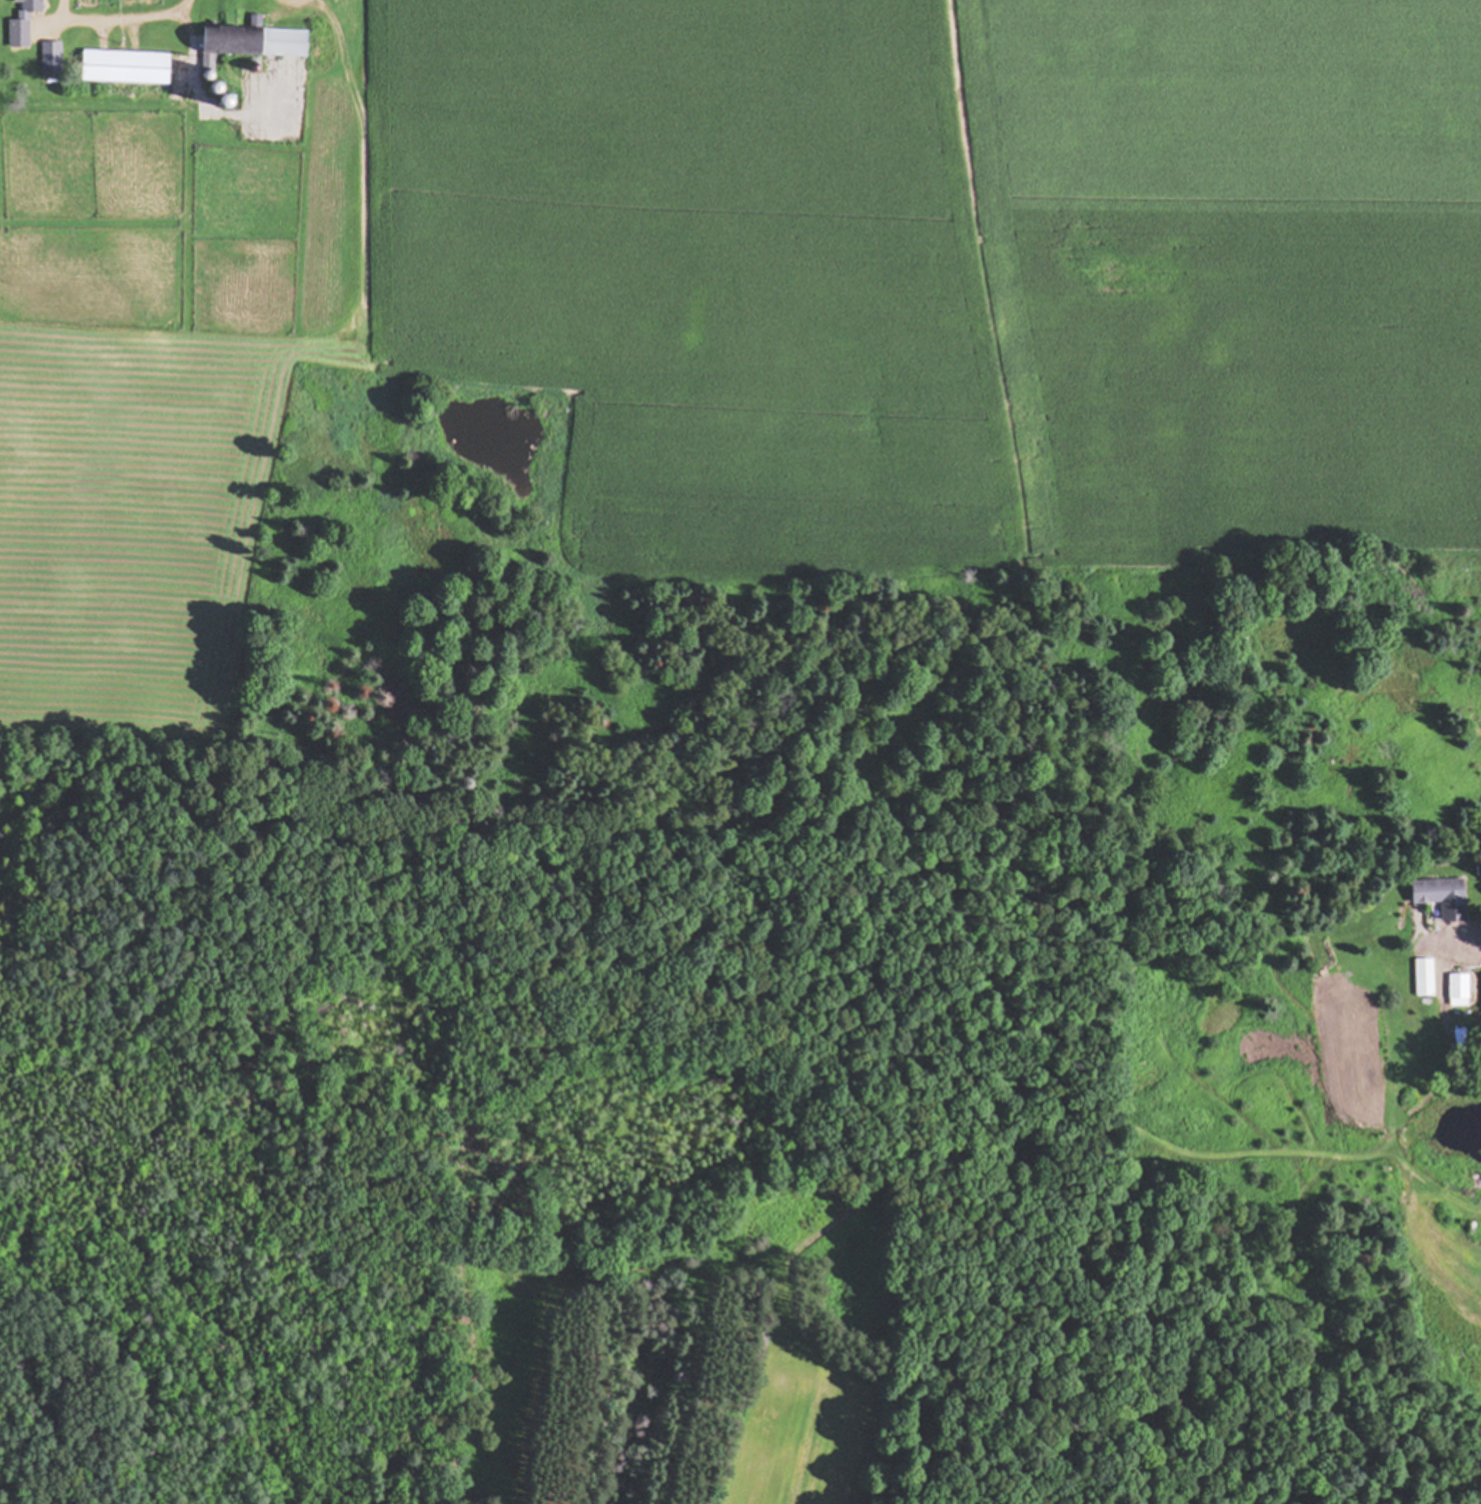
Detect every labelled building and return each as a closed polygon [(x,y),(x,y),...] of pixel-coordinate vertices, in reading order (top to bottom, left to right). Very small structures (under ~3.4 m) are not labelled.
[(24,4),(24,15),(45,15),(45,0),(16,0),(16,4),(24,4)] [(31,21),(11,21),(11,49),(31,49),(31,21)] [(310,58),(310,30),(205,28),(204,84),(216,84),(217,56),(310,58)] [(64,44),(44,44),(44,75),(64,75),(64,44)] [(171,85),(172,55),(84,52),(83,83),(171,85)] [(215,95),(226,99),(229,92),(218,88),(215,95)] [(1468,920),(1468,880),(1415,881),(1415,904),(1445,903),(1445,921),(1468,920)] [(1435,997),(1435,959),(1417,959),(1417,997),(1435,997)] [(1471,974),(1451,974),(1451,1007),(1471,1007),(1471,974)] [(1455,1031),(1459,1052),(1470,1050),(1466,1029),(1455,1031)]
